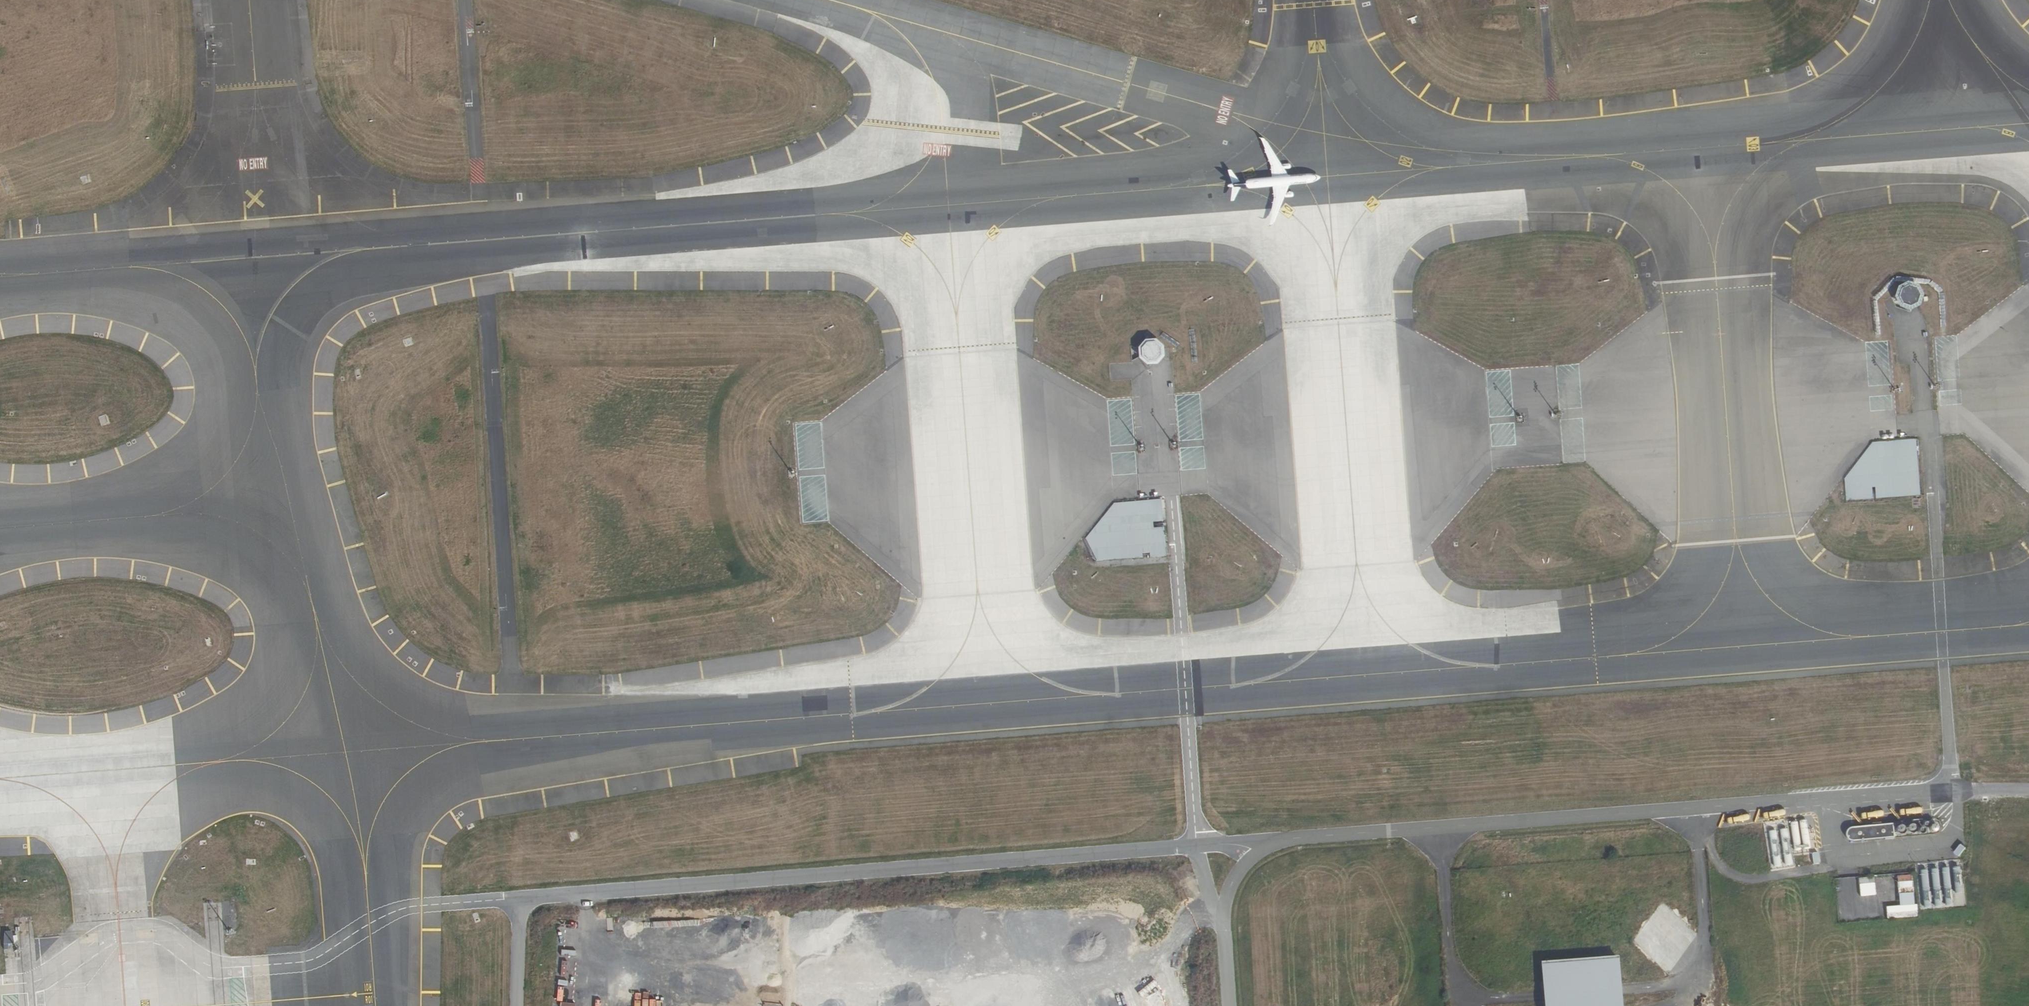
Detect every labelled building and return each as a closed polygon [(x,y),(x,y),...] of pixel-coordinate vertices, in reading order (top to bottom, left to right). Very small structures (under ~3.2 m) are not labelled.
[(1915,284),(1900,284),(1896,289),(1897,304),(1901,307),(1916,306),(1919,301),(1919,288),(1915,284)] [(1811,849),(1807,821),(1799,822),(1802,850),(1811,849)] [(1914,826),(1911,824),(1909,825),(1907,827),(1907,832),(1909,833),(1912,834),(1915,831),(1915,827),(1914,826)] [(1904,829),(1902,826),(1897,826),(1896,828),(1896,833),(1898,835),(1902,835),(1904,833),(1904,829)] [(6,928),(15,927),(15,907),(5,908),(6,928)] [(1917,917),(1917,911),(1887,914),(1887,920),(1917,917)] [(1617,957),(1539,962),(1541,990),(1542,1001),(1542,1005),(1621,1005),(1620,996),(1619,983),(1617,957)]
